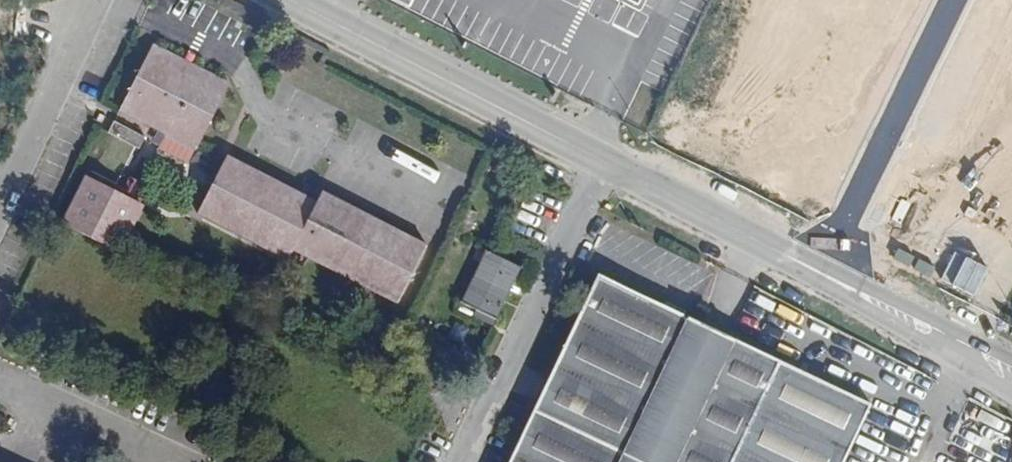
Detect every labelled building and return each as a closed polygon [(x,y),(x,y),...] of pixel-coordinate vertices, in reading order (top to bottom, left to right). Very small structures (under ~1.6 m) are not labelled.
[(149,124),(197,149),(229,85),(191,66),(153,46),(134,84),(110,131),(138,145),(149,124)] [(710,77),(688,130),(719,143),(726,127),(754,138),(769,101),(710,77)] [(186,169),(197,149),(149,124),(138,145),(186,169)] [(226,161),(201,209),(290,255),(296,244),(400,298),(424,252),(319,198),(314,207),(226,161)] [(62,223),(65,225),(88,177),(140,204),(116,251),(122,254),(132,236),(148,203),(87,173),(62,223)] [(88,177),(65,225),(116,251),(140,204),(88,177)] [(962,198),(941,248),(973,262),(995,212),(962,198)] [(487,253),(463,304),(495,319),(519,268),(487,253)] [(509,461),(843,461),(871,405),(598,275),(509,461)]
